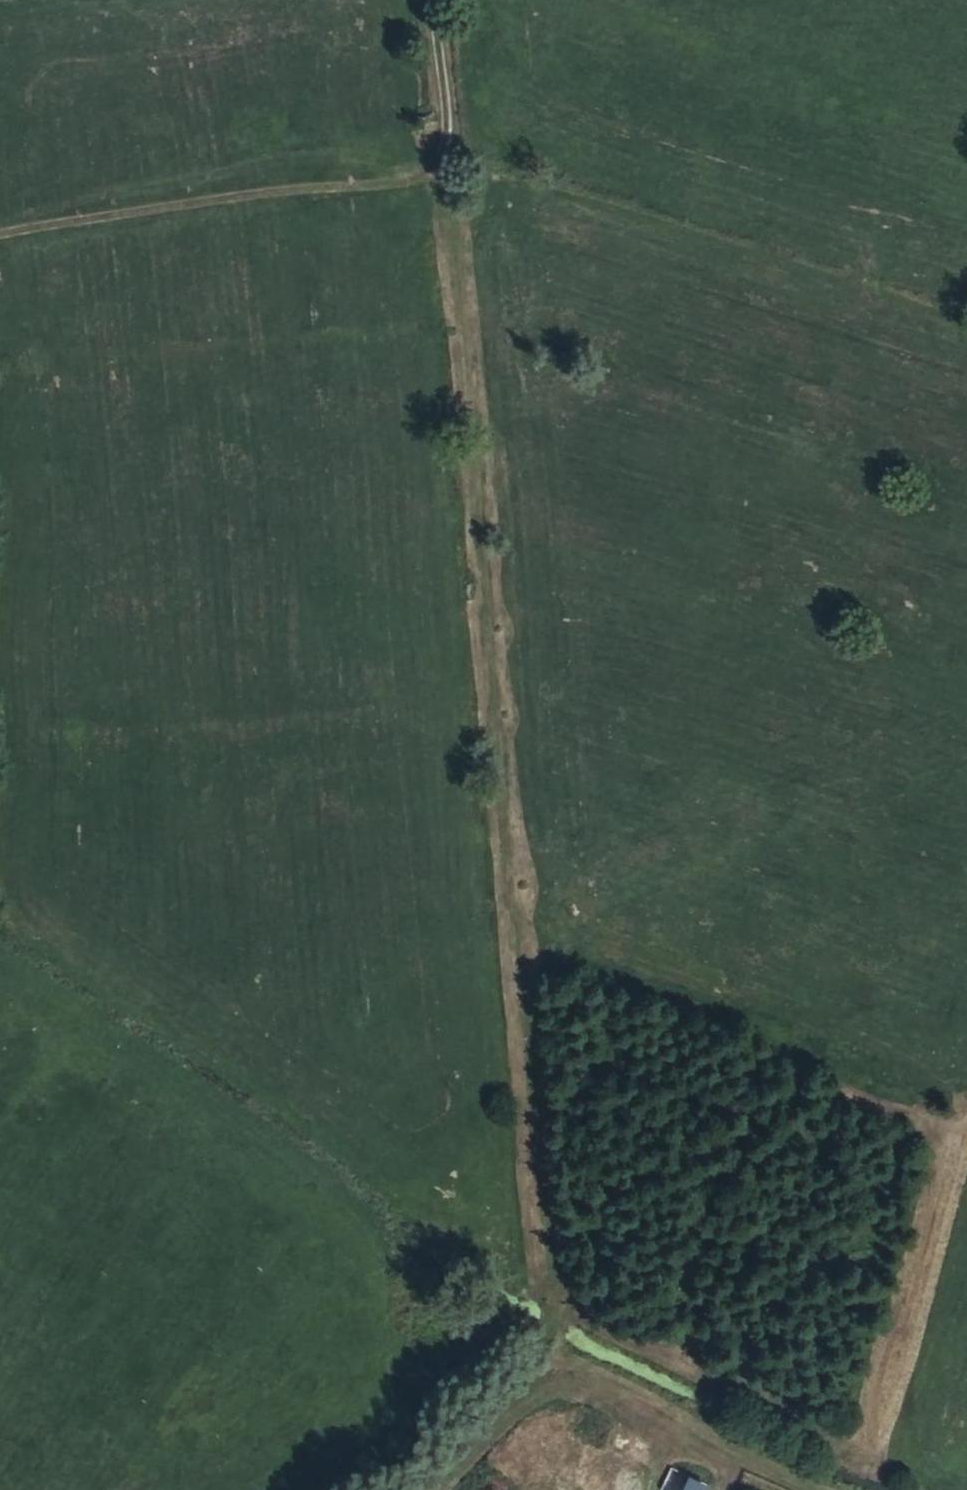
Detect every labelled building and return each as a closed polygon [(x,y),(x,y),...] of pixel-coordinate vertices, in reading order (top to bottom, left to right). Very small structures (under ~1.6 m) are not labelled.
[(688,1471),(680,1489),(705,1489),(710,1480),(688,1471)]
